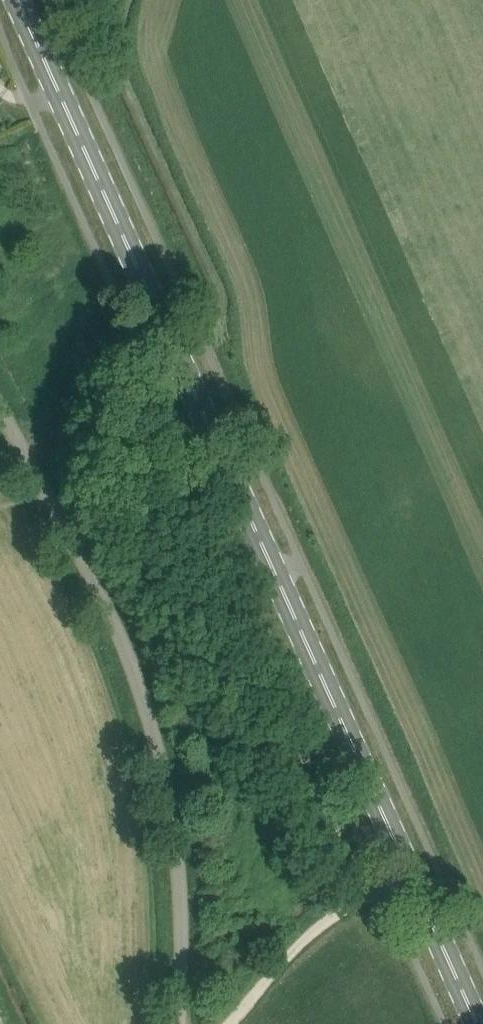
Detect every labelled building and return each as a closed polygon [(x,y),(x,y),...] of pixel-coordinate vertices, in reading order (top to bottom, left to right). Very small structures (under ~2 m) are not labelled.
[(0,103),(0,125),(8,121),(0,103)]
